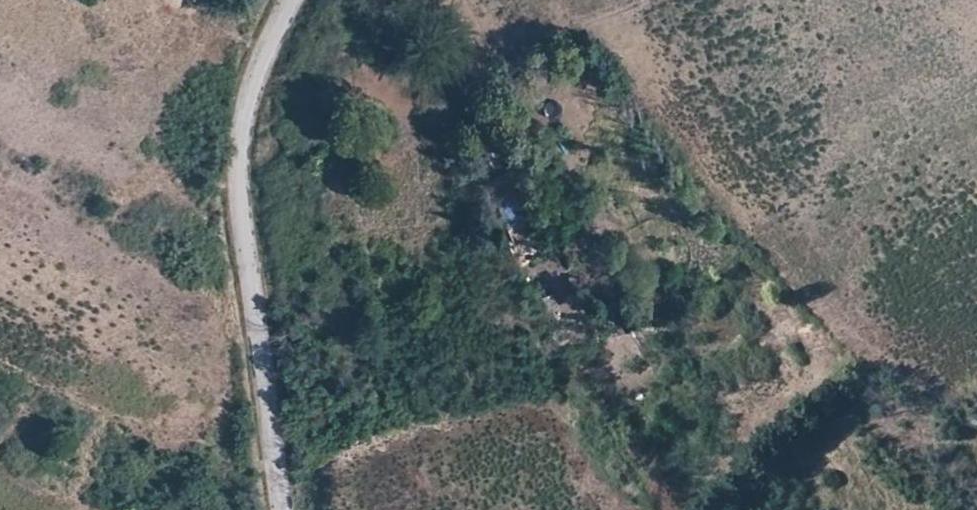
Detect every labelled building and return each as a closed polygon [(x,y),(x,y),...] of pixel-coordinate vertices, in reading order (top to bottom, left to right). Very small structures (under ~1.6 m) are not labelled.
[(515,240),(533,232),(518,202),(502,209),(515,240)]
